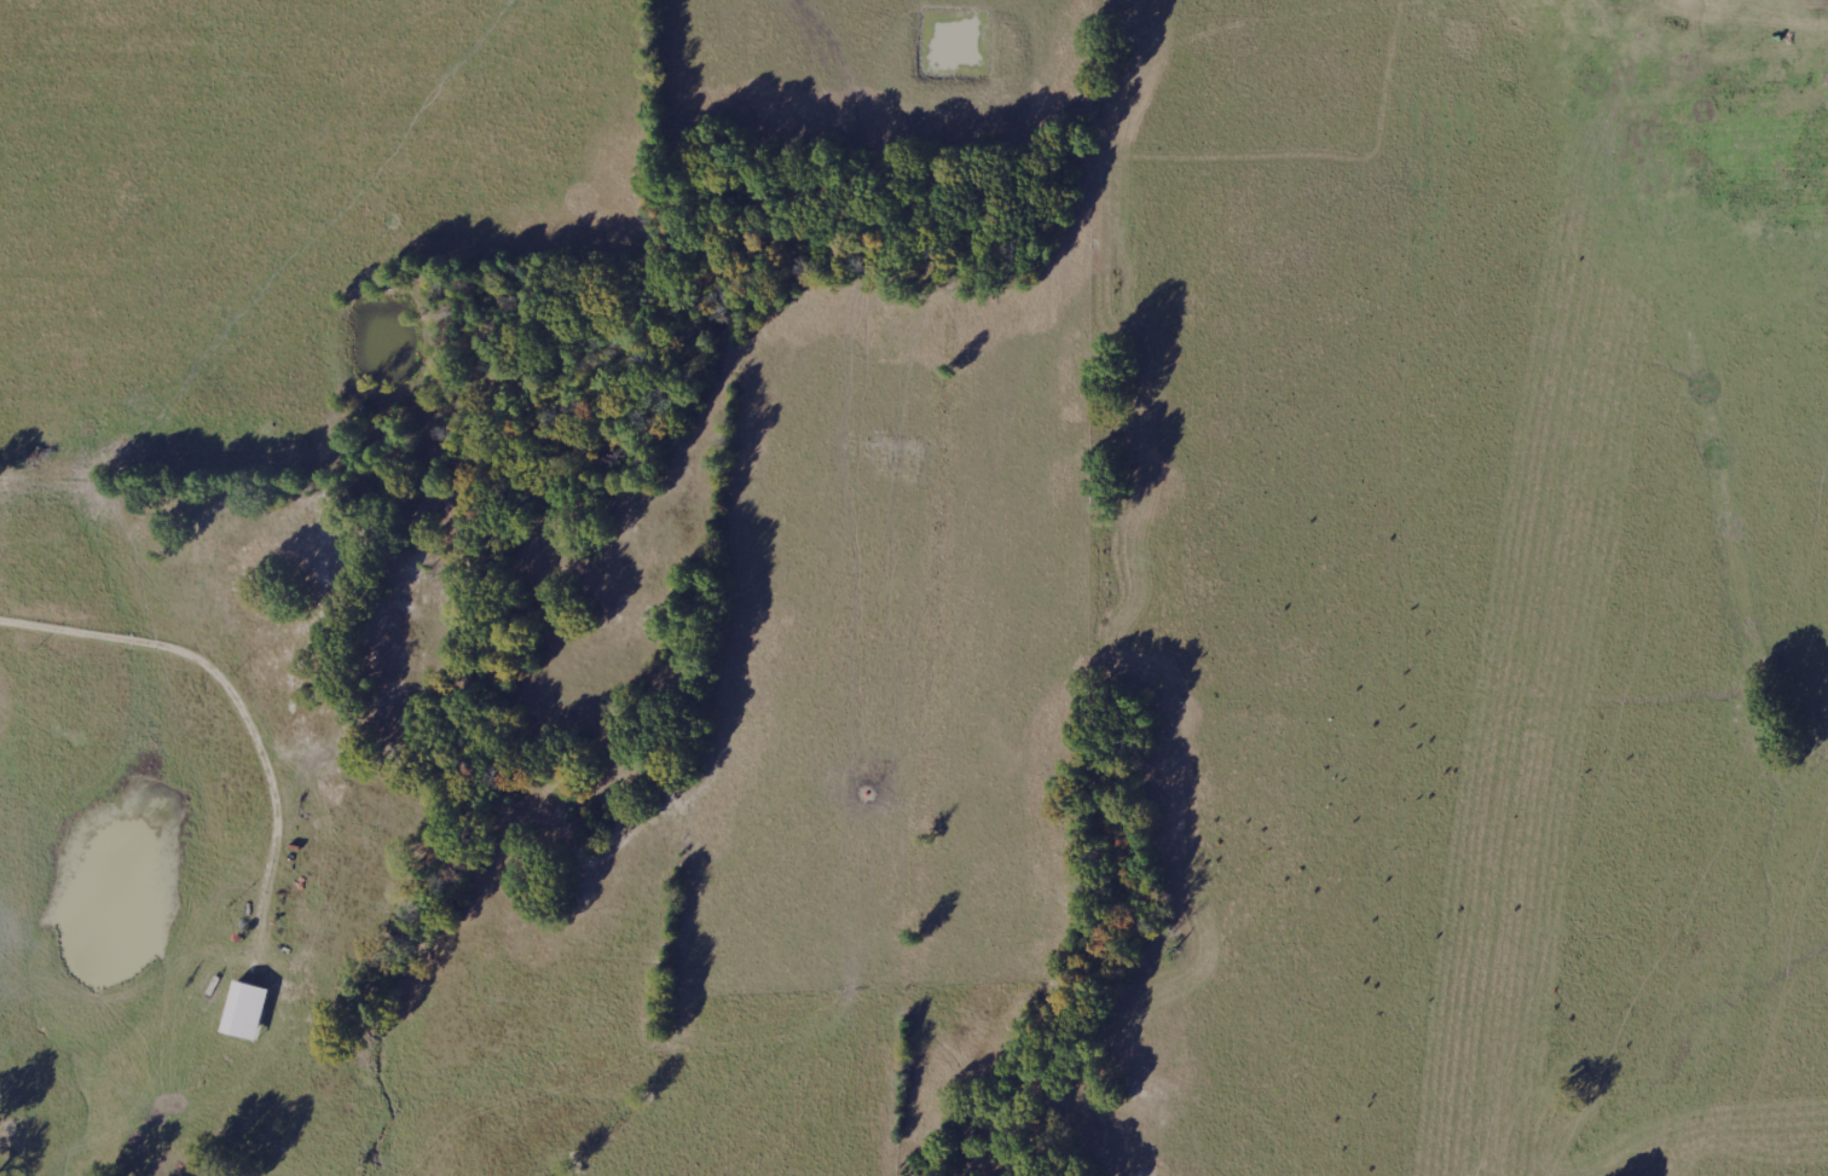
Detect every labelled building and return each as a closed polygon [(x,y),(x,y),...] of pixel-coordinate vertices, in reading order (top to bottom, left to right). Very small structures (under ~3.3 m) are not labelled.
[(221,1034),(256,1042),(269,991),(234,982),(221,1034)]
